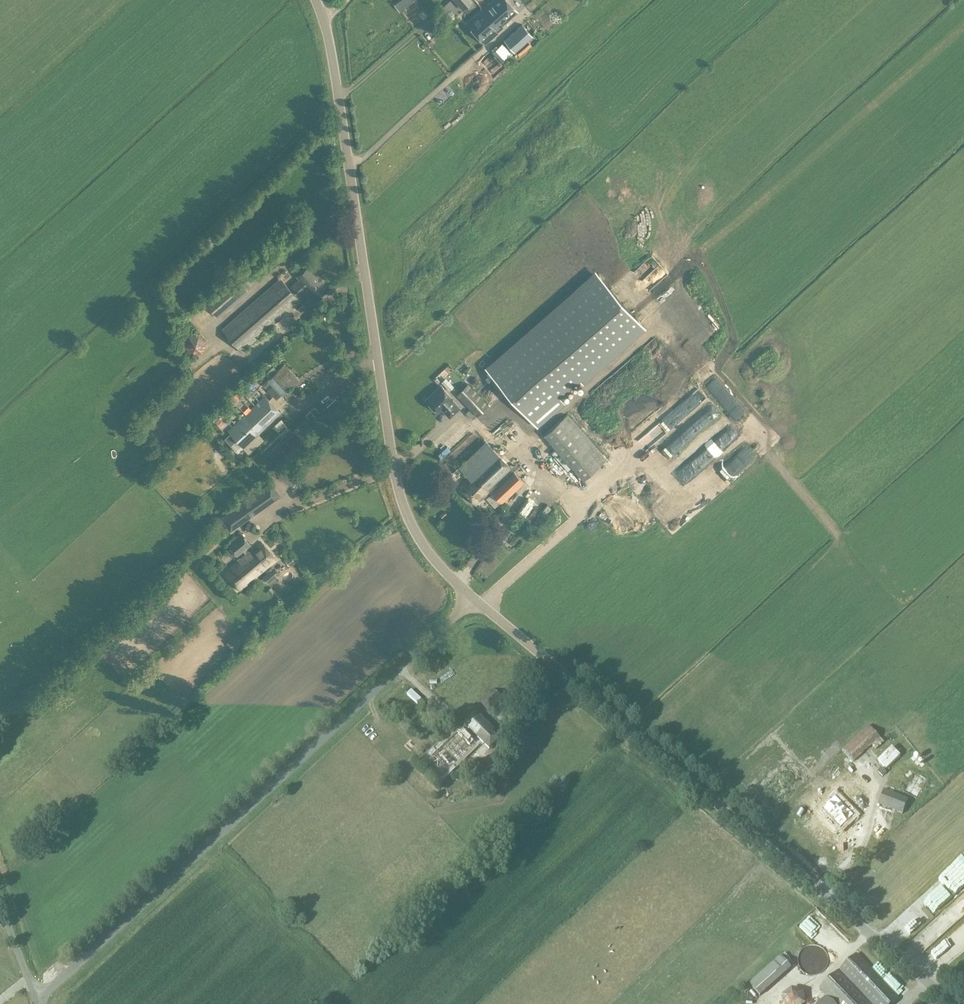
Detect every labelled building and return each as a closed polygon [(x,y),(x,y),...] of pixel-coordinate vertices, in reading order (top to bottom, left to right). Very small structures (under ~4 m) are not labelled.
[(443,6),(451,15),(458,9),(451,0),(449,0),(443,6)] [(500,26),(517,11),(508,0),(493,0),(484,8),(500,26)] [(500,26),(484,8),(467,23),(485,44),(498,32),(496,30),(500,26)] [(532,34),(522,23),(504,39),(514,50),(532,34)] [(504,65),(491,51),(480,60),(493,75),(504,65)] [(297,275),(300,279),(289,288),(280,278),(222,329),(242,352),(300,300),(298,297),(308,288),(315,295),(327,284),(314,271),(315,270),(310,264),(297,275)] [(241,277),(245,286),(253,282),(249,273),(241,277)] [(599,275),(490,371),(537,424),(558,405),(553,399),(641,322),(599,275)] [(205,302),(218,317),(248,291),(235,276),(205,302)] [(462,337),(468,332),(464,328),(459,333),(462,337)] [(191,354),(203,352),(207,341),(199,332),(187,334),(184,345),(181,348),(187,356),(190,353),(191,354)] [(613,362),(605,371),(609,374),(617,365),(613,362)] [(281,395),(298,379),(284,364),(268,380),(281,395)] [(468,383),(456,394),(477,415),(488,405),(468,383)] [(450,417),(459,408),(460,407),(451,399),(453,397),(441,385),(426,399),(438,411),(442,407),(445,410),(444,411),(450,417)] [(244,447),(280,413),(264,396),(228,430),(244,447)] [(324,416),(315,406),(306,414),(315,424),(324,416)] [(544,434),(583,479),(606,459),(567,414),(544,434)] [(274,426),(278,431),(286,423),(282,419),(274,426)] [(486,442),(459,466),(469,477),(458,487),(475,504),(489,491),(501,503),(523,482),(486,442)] [(438,479),(447,490),(454,484),(445,473),(438,479)] [(271,484),(223,518),(230,528),(278,494),(271,484)] [(249,546),(240,535),(228,545),(237,556),(249,546)] [(244,556),(259,574),(276,559),(261,541),(244,556)] [(259,574),(244,556),(225,572),(240,590),(259,574)] [(272,569),(263,577),(268,583),(278,575),(272,569)] [(150,605),(141,610),(143,615),(153,611),(150,605)] [(480,702),(491,713),(503,700),(493,689),(480,702)] [(489,749),(499,739),(493,733),(496,730),(477,711),(464,724),(489,749)] [(870,726),(843,751),(853,763),(880,738),(870,726)] [(472,747),(457,732),(428,763),(443,777),(472,747)] [(863,790),(848,805),(857,814),(872,799),(863,790)] [(879,805),(902,815),(909,800),(885,790),(879,805)] [(825,804),(826,806),(823,809),(841,829),(854,816),(836,797),(832,801),(830,799),(825,804)] [(938,909),(931,903),(935,898),(928,892),(921,902),(935,913),(938,909)] [(916,914),(912,909),(897,921),(899,924),(897,925),(904,935),(930,915),(925,908),(919,900),(915,903),(921,910),(916,914)] [(816,945),(823,939),(809,924),(802,930),(816,945)] [(899,999),(857,954),(821,989),(827,996),(818,1003),(894,1003),(899,999)] [(750,985),(761,996),(792,969),(781,957),(750,985)] [(737,991),(743,1002),(750,997),(743,987),(737,991)] [(783,996),(784,1003),(805,1003),(806,1003),(804,991),(792,987),(783,996)]
